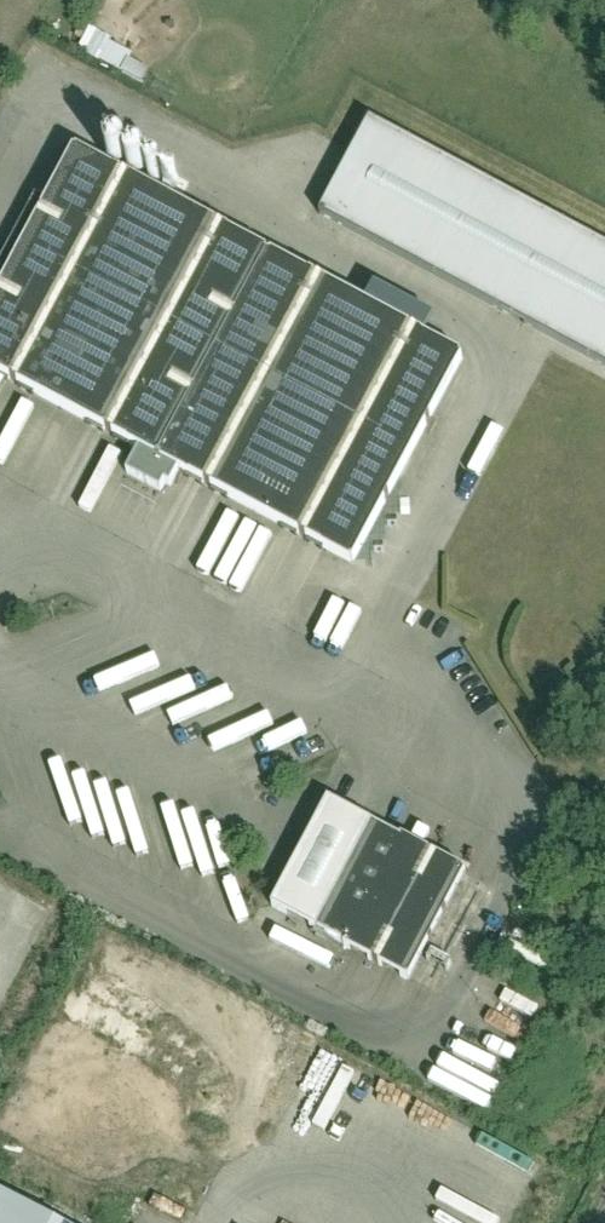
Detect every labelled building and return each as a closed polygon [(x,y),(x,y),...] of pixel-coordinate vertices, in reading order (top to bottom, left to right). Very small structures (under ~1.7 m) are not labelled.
[(92,29),(82,49),(148,82),(158,62),(92,29)] [(374,124),(324,216),(604,366),(604,248),(374,124)] [(0,301),(0,379),(353,567),(460,367),(74,163),(0,301)] [(90,428),(27,400),(0,459),(0,462),(62,490),(90,428)] [(245,557),(258,523),(231,513),(209,572),(229,579),(233,567),(217,561),(222,548),(245,557)] [(325,807),(267,910),(402,986),(460,882),(325,807)] [(462,1030),(438,1088),(499,1114),(524,1056),(462,1030)] [(0,1193),(0,1222),(58,1222),(0,1193)]
